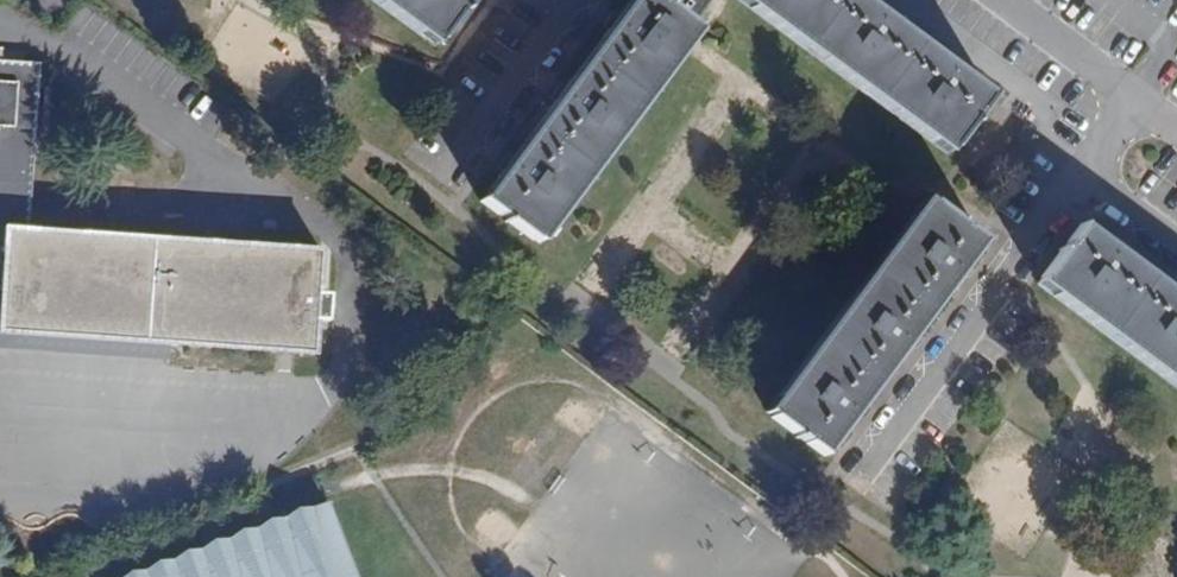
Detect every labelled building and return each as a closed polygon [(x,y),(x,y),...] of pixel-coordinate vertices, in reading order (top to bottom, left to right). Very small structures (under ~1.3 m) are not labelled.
[(469,0),(371,0),(434,47),(469,0)] [(538,244),(698,31),(693,26),(712,0),(632,0),(481,202),(538,244)] [(991,97),(861,0),(741,0),(948,154),(991,97)] [(322,248),(28,228),(40,63),(0,60),(0,333),(315,356),(322,248)] [(766,413),(823,456),(982,243),(925,200),(766,413)] [(1081,227),(1038,284),(1176,387),(1176,298),(1081,227)] [(326,502),(130,576),(354,576),(326,502)]
